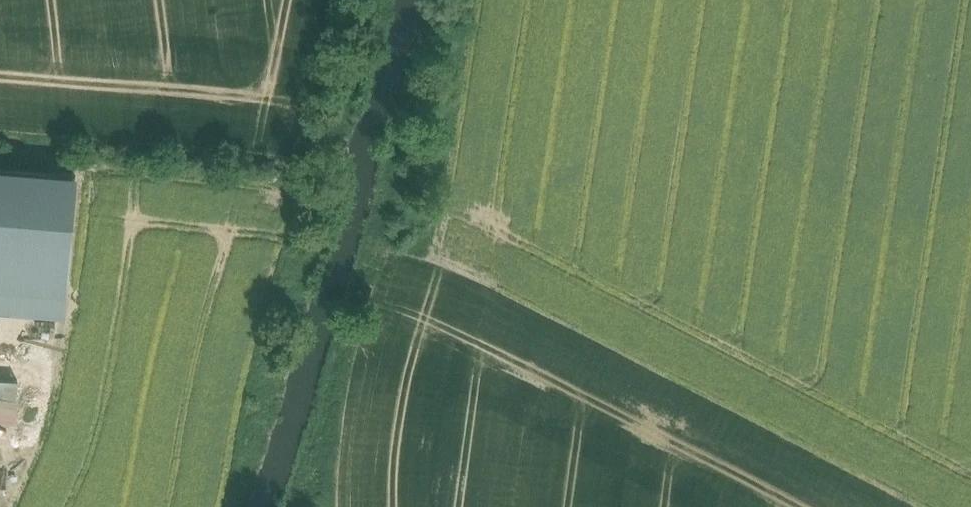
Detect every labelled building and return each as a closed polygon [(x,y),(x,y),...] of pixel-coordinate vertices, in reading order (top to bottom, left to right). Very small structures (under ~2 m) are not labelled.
[(0,163),(0,307),(70,312),(81,169),(0,163)] [(0,384),(0,402),(18,402),(18,385),(0,384)] [(17,427),(18,402),(0,402),(0,425),(17,427)]
